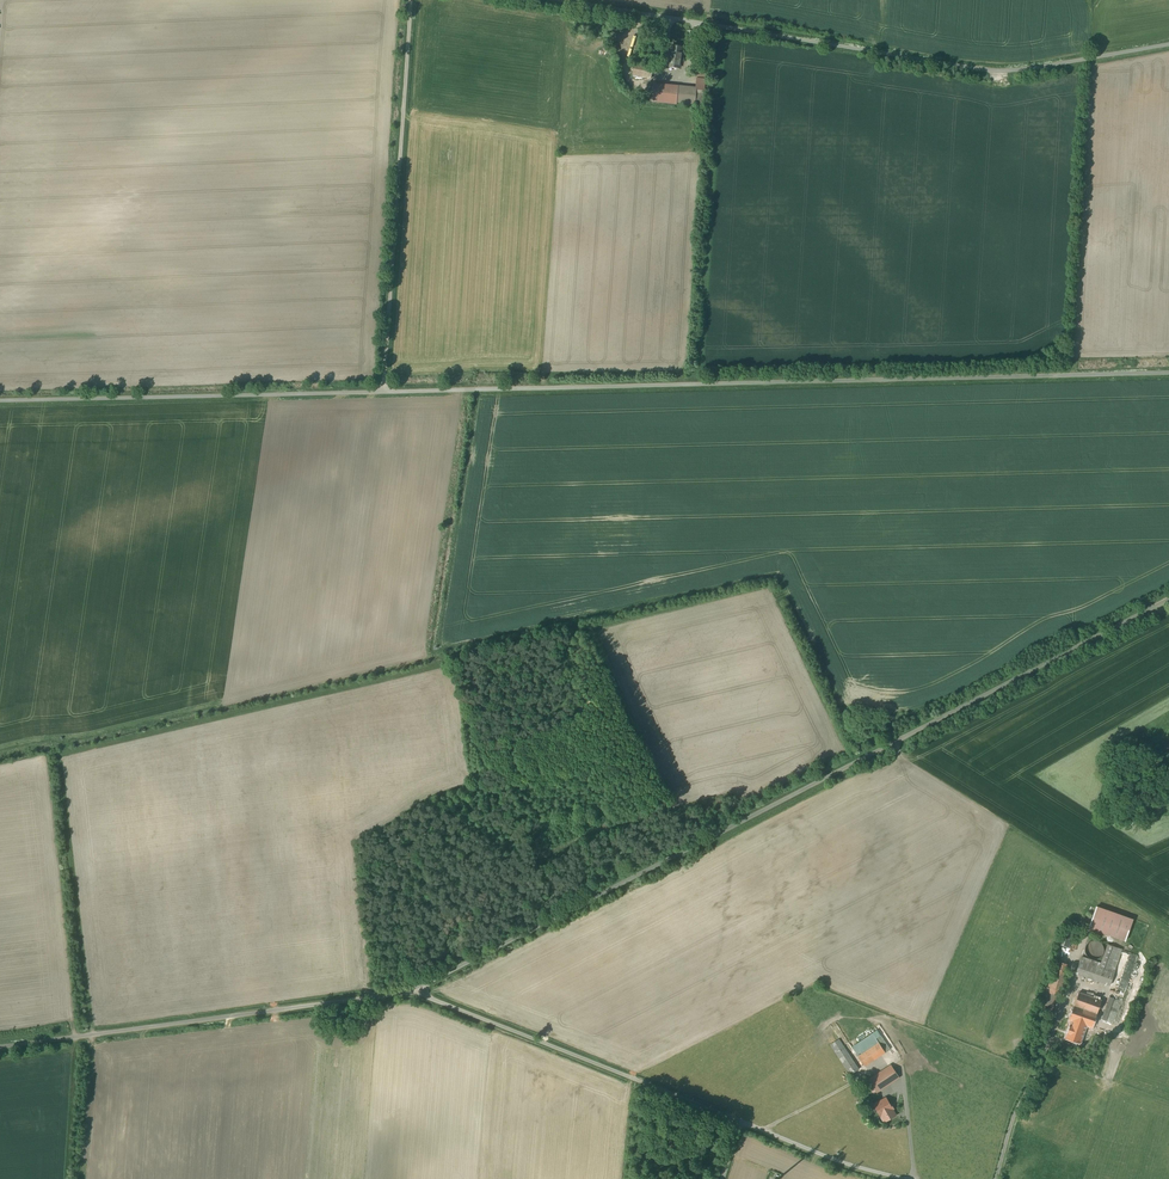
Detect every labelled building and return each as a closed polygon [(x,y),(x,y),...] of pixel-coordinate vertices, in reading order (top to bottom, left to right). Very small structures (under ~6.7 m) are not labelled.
[(641,26),(631,25),(630,32),(640,33),(641,26)] [(680,68),(684,47),(671,44),(668,65),(680,68)] [(653,67),(634,63),(632,74),(651,78),(653,67)] [(651,87),(650,105),(676,107),(676,102),(695,104),(696,87),(678,86),(678,90),(651,87)] [(1133,919),(1096,906),(1089,927),(1126,941),(1133,919)] [(1096,940),(1094,940),(1093,940),(1091,941),(1090,941),(1088,942),(1087,943),(1086,945),(1086,946),(1085,948),(1085,949),(1085,951),(1085,952),(1086,954),(1087,955),(1088,956),(1089,957),(1090,958),(1092,959),(1093,959),(1095,959),(1097,959),(1098,959),(1100,958),(1101,957),(1102,956),(1103,955),(1104,953),(1104,952),(1104,950),(1104,948),(1104,947),(1103,945),(1102,944),(1101,943),(1100,942),(1099,941),(1097,940),(1096,940)] [(1108,944),(1101,963),(1116,968),(1122,950),(1108,944)] [(1101,963),(1082,957),(1080,962),(1114,974),(1116,968),(1101,963)] [(1056,961),(1048,988),(1050,993),(1061,996),(1070,965),(1056,961)] [(1114,974),(1080,962),(1076,973),(1110,985),(1114,974)] [(1048,988),(1045,986),(1041,998),(1048,1000),(1050,993),(1048,988)] [(1102,1000),(1079,992),(1069,1019),(1072,1020),(1086,1025),(1092,1027),(1102,1000)] [(1111,993),(1102,1018),(1106,1020),(1115,995),(1111,993)] [(1086,1025),(1072,1020),(1065,1038),(1080,1043),(1086,1025)] [(876,1037),(856,1051),(865,1066),(869,1063),(863,1053),(874,1045),(881,1055),(885,1052),(876,1037)] [(859,1069),(839,1039),(831,1044),(851,1074),(859,1069)] [(874,1045),(863,1053),(869,1063),(881,1055),(874,1045)] [(892,1066),(870,1081),(877,1091),(898,1077),(892,1066)] [(886,1098),(880,1102),(879,1101),(875,1103),(875,1104),(875,1105),(881,1115),(882,1115),(885,1121),(896,1115),(892,1109),(894,1108),(891,1104),(890,1105),(886,1098)]
